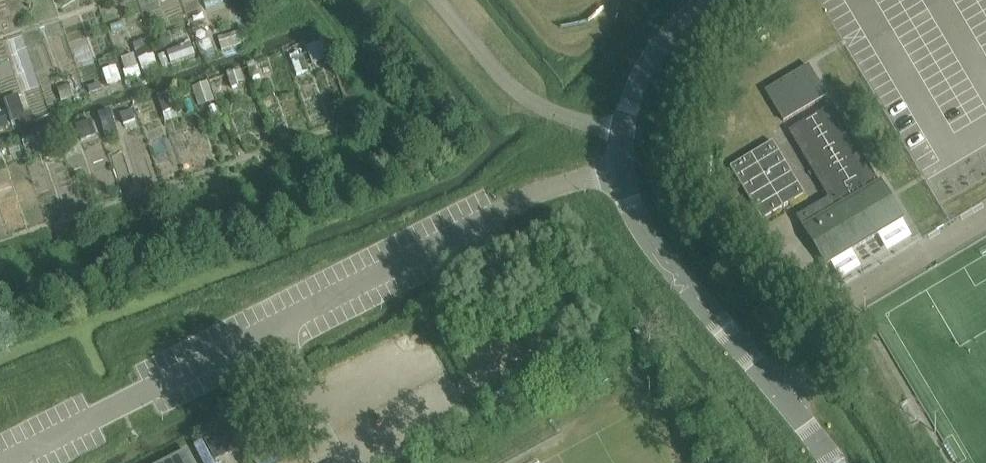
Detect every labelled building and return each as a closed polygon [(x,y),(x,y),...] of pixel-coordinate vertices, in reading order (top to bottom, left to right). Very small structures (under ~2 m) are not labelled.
[(809,67),(789,79),(767,92),(784,122),(827,97),(809,67)] [(798,218),(804,228),(879,184),(833,107),(790,133),(830,200),(798,218)] [(773,143),(730,168),(762,221),(804,196),(773,143)] [(879,184),(804,228),(827,267),(904,221),(881,183),(879,184)] [(449,322),(439,328),(438,328),(447,344),(458,338),(449,322)] [(639,340),(643,336),(638,330),(634,334),(639,340)] [(225,434),(208,443),(216,460),(233,451),(225,434)] [(187,453),(168,462),(192,462),(187,453)]
